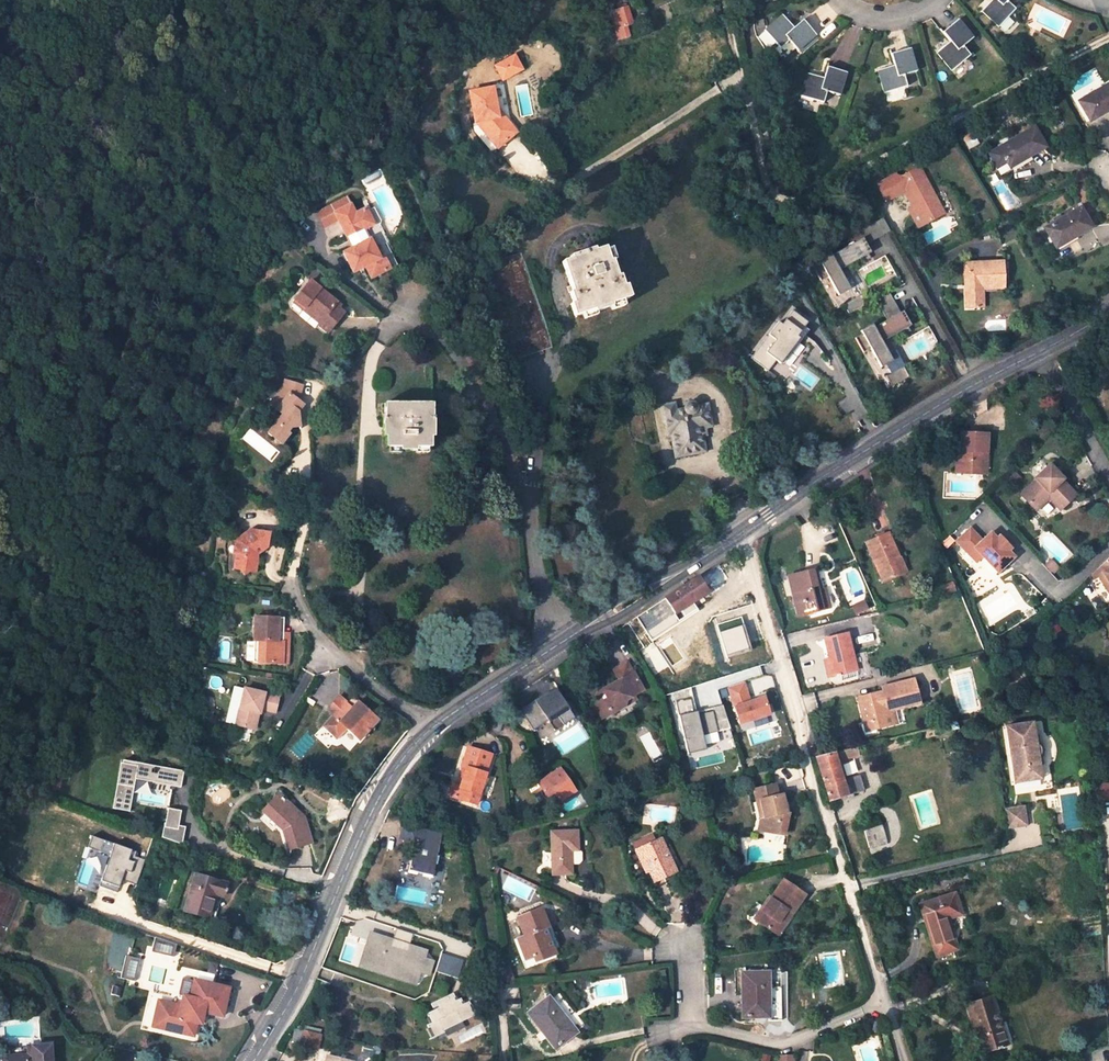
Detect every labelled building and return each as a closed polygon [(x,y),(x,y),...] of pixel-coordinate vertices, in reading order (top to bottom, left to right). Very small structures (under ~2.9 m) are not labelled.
[(1015,9),(1006,1),(1007,0),(991,0),(981,11),(998,27),(1015,9)] [(627,7),(611,12),(617,33),(619,39),(629,36),(626,26),(632,24),(627,7)] [(782,14),(764,29),(780,48),(776,52),(783,60),(797,49),(798,51),(816,35),(803,20),(794,27),(782,14)] [(936,53),(951,71),(970,55),(963,46),(974,37),(958,19),(942,32),(949,41),(936,53)] [(610,35),(613,44),(619,41),(619,39),(617,33),(610,35)] [(893,65),(876,70),(883,93),(907,86),(904,75),(917,71),(911,48),(890,54),(893,65)] [(515,58),(496,67),(498,72),(518,63),(515,58)] [(502,79),(521,70),(518,63),(498,72),(502,79)] [(847,73),(827,67),(824,78),(806,73),(800,95),(823,102),(827,91),(840,95),(847,73)] [(907,85),(920,83),(918,73),(906,75),(907,85)] [(1108,110),(1108,84),(1078,102),(1089,121),(1108,110)] [(469,93),(475,123),(479,122),(484,128),(481,130),(498,149),(514,134),(497,116),(496,110),(492,89),(469,93)] [(517,132),(496,110),(497,116),(514,134),(517,132)] [(1000,173),(1046,147),(1034,127),(988,153),(1000,173)] [(944,214),(918,167),(899,178),(896,174),(878,185),(886,200),(904,191),(913,207),(909,210),(919,228),(944,214)] [(353,273),(364,266),(371,279),(397,265),(391,253),(380,258),(365,230),(381,221),(375,210),(368,214),(365,209),(355,214),(350,204),(334,213),(337,220),(352,248),(342,253),(353,273)] [(334,213),(331,207),(318,214),(325,226),(337,220),(334,213)] [(1066,239),(1077,233),(1078,235),(1091,227),(1080,208),(1045,228),(1057,247),(1068,241),(1066,239)] [(1094,232),(1078,237),(1083,250),(1098,245),(1094,232)] [(1077,233),(1066,239),(1068,241),(1078,235),(1077,233)] [(853,246),(832,257),(830,254),(819,261),(820,264),(813,268),(821,283),(829,279),(839,297),(851,291),(840,272),(862,260),(864,264),(872,260),(857,234),(849,239),(853,246)] [(569,292),(573,302),(570,303),(574,316),(593,310),(594,313),(611,307),(611,304),(630,298),(625,285),(623,286),(619,276),(617,276),(612,260),(609,261),(604,247),(594,251),(593,248),(570,256),(570,259),(562,262),(572,291),(569,292)] [(964,263),(965,309),(984,308),(983,289),(1005,288),(1004,262),(964,263)] [(336,302),(310,280),(292,302),(302,310),(306,305),(322,319),(318,323),(317,325),(327,333),(344,312),(338,308),(334,304),(336,302)] [(889,294),(876,302),(888,321),(874,329),(873,326),(861,333),(863,336),(856,340),(864,355),(871,350),(882,369),(893,362),(883,344),(902,333),(905,337),(912,333),(889,294)] [(856,300),(844,307),(850,316),(867,307),(863,300),(858,303),(856,300)] [(302,310),(318,323),(322,319),(306,305),(302,310)] [(809,324),(793,313),(782,326),(780,324),(751,356),(769,372),(777,362),(781,365),(809,334),(805,331),(809,324)] [(385,367),(384,417),(382,417),(382,437),(385,437),(385,448),(399,448),(399,451),(415,451),(415,448),(430,449),(430,438),(433,438),(433,418),(432,418),(432,367),(385,367)] [(899,371),(887,378),(893,388),(910,378),(906,372),(900,375),(899,371)] [(296,409),(301,403),(296,399),(301,384),(285,379),(282,389),(269,403),(284,415),(277,422),(276,421),(267,431),(274,437),(274,441),(279,441),(280,442),(289,432),(287,430),(291,425),(298,424),(296,409)] [(663,412),(668,435),(671,434),(674,447),(683,445),(685,455),(705,452),(702,435),(705,435),(704,428),(703,421),(710,420),(707,404),(695,406),(693,404),(692,403),(689,403),(686,404),(684,406),(684,408),(675,410),(674,403),(665,405),(666,412),(663,412)] [(983,474),(984,453),(987,453),(987,434),(961,433),(960,451),(960,457),(956,457),(955,473),(983,474)] [(676,457),(685,455),(683,445),(674,447),(676,457)] [(1064,481),(1049,465),(1034,480),(1035,481),(1020,495),(1032,508),(1050,492),(1063,506),(1075,495),(1063,481),(1064,481)] [(1035,511),(1049,498),(1060,510),(1063,506),(1050,492),(1032,508),(1035,511)] [(255,572),(257,554),(266,547),(268,533),(250,530),(235,540),(236,541),(233,569),(239,570),(243,575),(248,571),(255,572)] [(981,542),(969,530),(956,543),(966,554),(973,548),(982,558),(997,573),(1013,558),(1007,552),(1010,549),(998,537),(995,540),(989,534),(981,542)] [(865,543),(883,582),(898,576),(892,562),(899,559),(888,533),(865,543)] [(315,549),(326,550),(326,540),(315,540),(315,549)] [(1090,565),(1093,571),(1098,569),(1108,592),(1108,547),(1090,565)] [(966,554),(976,564),(982,558),(973,548),(966,554)] [(905,572),(899,559),(892,562),(898,576),(905,572)] [(788,576),(798,616),(825,609),(820,589),(816,569),(788,576)] [(668,618),(708,591),(697,576),(636,616),(646,633),(668,618)] [(517,595),(529,592),(526,582),(514,585),(517,595)] [(952,582),(940,586),(943,595),(955,591),(952,582)] [(829,608),(824,589),(820,589),(825,609),(829,608)] [(861,604),(853,608),(856,615),(864,612),(861,604)] [(257,663),(282,664),(283,632),(279,632),(279,618),(254,617),(253,639),(258,639),(257,663)] [(657,650),(680,636),(668,618),(646,633),(657,650)] [(667,664),(698,643),(702,641),(694,627),(680,636),(657,650),(667,664)] [(828,677),(856,670),(847,633),(824,638),(829,658),(830,664),(825,665),(828,677)] [(600,720),(625,706),(626,699),(634,695),(642,691),(626,663),(612,670),(618,681),(599,691),(594,709),(600,720)] [(888,712),(919,704),(913,679),(882,687),(883,690),(869,694),(869,700),(859,702),(864,724),(872,722),(874,729),(885,726),(883,720),(890,718),(888,712)] [(745,681),(726,688),(739,727),(772,716),(765,696),(751,701),(745,681)] [(555,688),(520,710),(533,731),(549,721),(556,731),(574,720),(555,688)] [(251,729),(256,708),(259,709),(274,712),(277,697),(244,689),(236,725),(251,729)] [(859,702),(869,700),(869,694),(857,697),(859,702)] [(625,706),(636,700),(634,695),(626,699),(625,706)] [(322,727),(336,739),(346,728),(359,740),(377,719),(357,701),(351,707),(346,702),(339,696),(325,710),(332,716),(322,727)] [(351,696),(346,702),(351,707),(357,701),(351,696)] [(685,703),(698,741),(703,739),(713,736),(719,734),(710,705),(708,706),(705,696),(685,703)] [(885,726),(892,725),(890,718),(883,720),(885,726)] [(864,724),(866,731),(874,729),(872,722),(864,724)] [(949,723),(951,730),(957,728),(955,722),(949,723)] [(1041,779),(1037,757),(1039,754),(1040,750),(1039,748),(1038,745),(1035,744),(1032,722),(1005,726),(1013,783),(1041,779)] [(466,767),(460,788),(455,786),(452,785),(449,796),(475,804),(485,773),(484,773),(489,754),(467,747),(462,766),(466,767)] [(842,780),(835,760),(858,756),(856,747),(815,757),(829,801),(846,796),(852,794),(864,790),(859,775),(842,780)] [(119,763),(114,810),(131,812),(132,793),(147,794),(148,784),(182,787),(183,769),(119,763)] [(462,766),(455,786),(460,788),(466,767),(462,766)] [(537,783),(553,805),(574,791),(558,769),(537,783)] [(1103,800),(1103,783),(1091,784),(1092,801),(1103,800)] [(786,813),(781,795),(777,795),(774,784),(753,789),(761,818),(758,829),(782,834),(786,813)] [(282,828),(289,849),(311,843),(302,816),(278,793),(262,810),(282,828)] [(1103,814),(1103,800),(1092,801),(1093,814),(1103,814)] [(158,816),(168,810),(163,803),(154,810),(158,816)] [(1023,807),(1004,809),(1007,828),(1026,825),(1023,807)] [(414,843),(408,871),(432,876),(434,864),(436,856),(441,834),(402,825),(398,840),(414,843)] [(886,842),(881,825),(864,831),(869,847),(886,842)] [(571,874),(570,850),(577,850),(576,831),(551,832),(553,874),(571,874)] [(635,850),(646,872),(648,871),(654,882),(676,871),(660,838),(635,850)] [(121,880),(137,884),(145,854),(91,839),(83,866),(102,871),(97,886),(118,892),(121,880)] [(432,876),(408,871),(407,874),(431,880),(432,876)] [(183,912),(208,919),(215,894),(223,897),(227,884),(195,874),(183,912)] [(769,896),(753,919),(772,931),(787,909),(791,913),(804,894),(782,879),(770,897),(769,896)] [(956,949),(946,918),(959,914),(953,894),(920,904),(937,955),(956,949)] [(524,936),(526,941),(520,943),(525,959),(534,955),(548,950),(544,938),(540,929),(547,926),(540,908),(517,917),(524,936)] [(776,935),(791,913),(787,909),(772,931),(776,935)] [(425,950),(370,932),(359,967),(414,985),(418,971),(428,974),(432,961),(423,958),(425,950)] [(536,961),(556,953),(550,936),(544,938),(548,950),(534,955),(536,961)] [(162,950),(165,939),(156,937),(153,948),(162,950)] [(459,976),(463,957),(440,953),(436,972),(459,976)] [(128,954),(121,976),(137,980),(143,958),(128,954)] [(769,1017),(768,972),(741,972),(742,1017),(769,1017)] [(180,1005),(158,1000),(152,1026),(193,1036),(196,1023),(201,1024),(204,1012),(222,1016),(228,987),(193,979),(189,997),(182,995),(180,1005)] [(433,1037),(464,1027),(462,1019),(475,1015),(469,997),(457,1001),(455,995),(423,1006),(433,1037)] [(1007,1044),(992,996),(966,1005),(981,1052),(1007,1044)] [(527,1013),(555,1048),(575,1032),(548,997),(527,1013)] [(321,1034),(305,1030),(301,1046),(317,1050),(321,1034)] [(49,1044),(27,1046),(27,1047),(10,1048),(11,1057),(0,1057),(0,1060),(51,1060),(49,1044)]
